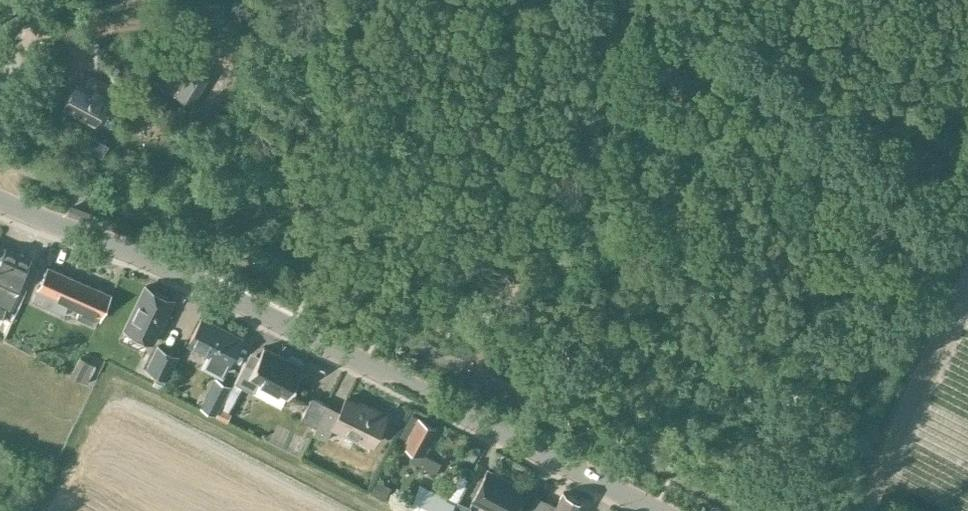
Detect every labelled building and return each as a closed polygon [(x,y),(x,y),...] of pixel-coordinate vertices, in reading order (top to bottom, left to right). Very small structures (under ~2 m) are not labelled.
[(172,52),(154,81),(169,90),(191,104),(209,76),(188,62),(172,52)] [(91,75),(85,86),(77,81),(65,103),(95,120),(113,87),(91,75)] [(84,147),(88,149),(94,136),(91,134),(84,147)] [(2,321),(8,307),(10,308),(33,257),(5,246),(0,258),(0,320),(2,321)] [(47,265),(32,298),(59,310),(64,312),(67,304),(78,279),(47,265)] [(78,279),(67,304),(79,309),(76,315),(92,322),(97,311),(102,314),(111,294),(78,279)] [(146,285),(125,325),(151,340),(173,299),(146,285)] [(203,315),(189,340),(211,352),(205,363),(221,371),(227,361),(229,362),(243,337),(203,315)] [(157,343),(145,366),(168,377),(180,354),(157,343)] [(245,359),(234,380),(253,389),(258,379),(288,394),(303,366),(301,365),(303,360),(290,353),(288,358),(264,345),(254,364),(245,359)] [(80,355),(70,374),(87,382),(96,364),(80,355)] [(201,405),(215,412),(230,384),(216,376),(201,405)] [(302,416),(316,424),(327,402),(312,395),(302,416)] [(341,409),(327,402),(316,424),(313,431),(327,438),(332,428),(357,439),(358,437),(371,443),(387,414),(362,401),(361,403),(347,396),(341,409)] [(412,415),(401,435),(406,438),(403,444),(413,450),(409,458),(435,472),(441,462),(422,451),(436,428),(412,415)] [(473,498),(499,510),(514,510),(526,487),(488,468),(473,498)] [(407,508),(414,510),(451,510),(456,501),(446,497),(447,495),(420,481),(407,508)] [(556,504),(536,495),(528,510),(578,510),(583,501),(563,491),(556,504)] [(453,510),(468,510),(470,506),(458,500),(453,510)]
